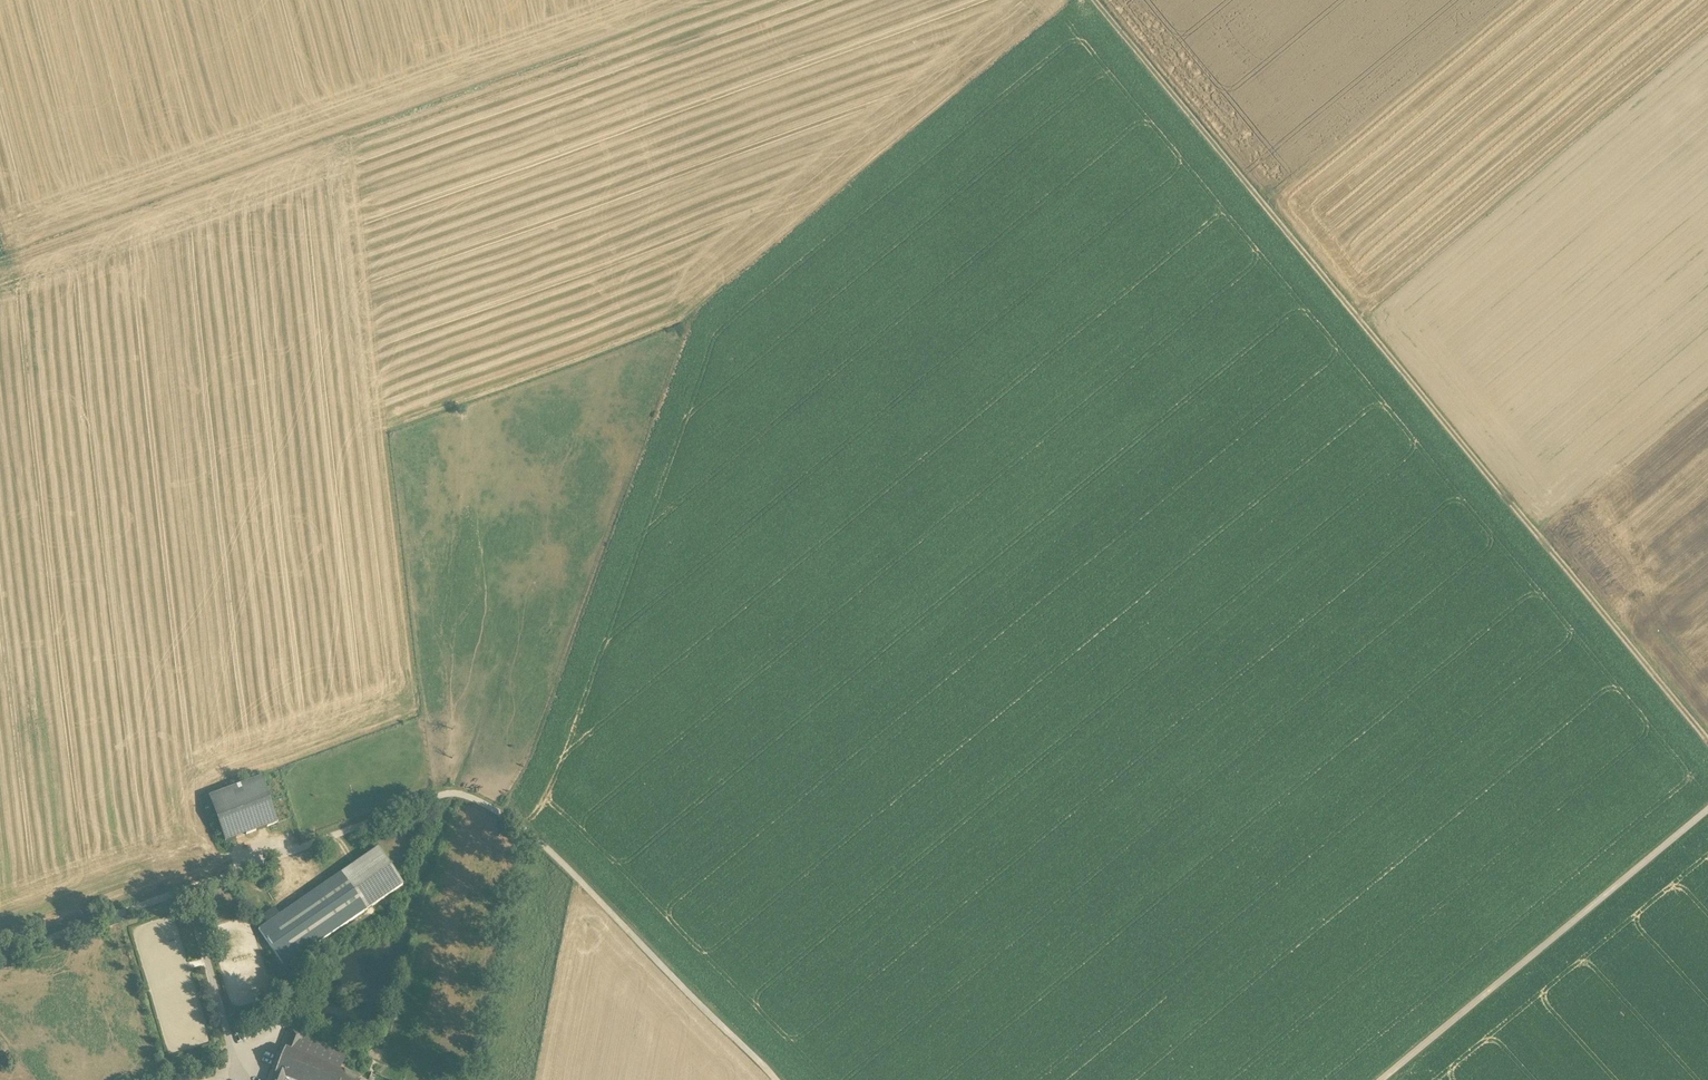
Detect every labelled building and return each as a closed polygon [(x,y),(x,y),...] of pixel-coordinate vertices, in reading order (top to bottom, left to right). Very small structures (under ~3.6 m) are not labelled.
[(278,788),(213,810),(226,848),(291,826),(278,788)] [(377,848),(341,874),(366,910),(403,885),(377,848)] [(267,924),(258,931),(283,967),(366,910),(341,874),(278,917),(267,924)] [(273,909),(262,917),(267,924),(278,917),(273,909)] [(346,1053),(292,1031),(285,1048),(347,1072),(349,1068),(342,1065),(346,1053)] [(285,1077),(292,1079),(365,1079),(348,1072),(347,1072),(285,1048),(285,1047),(272,1079),(284,1079),(285,1077)]
